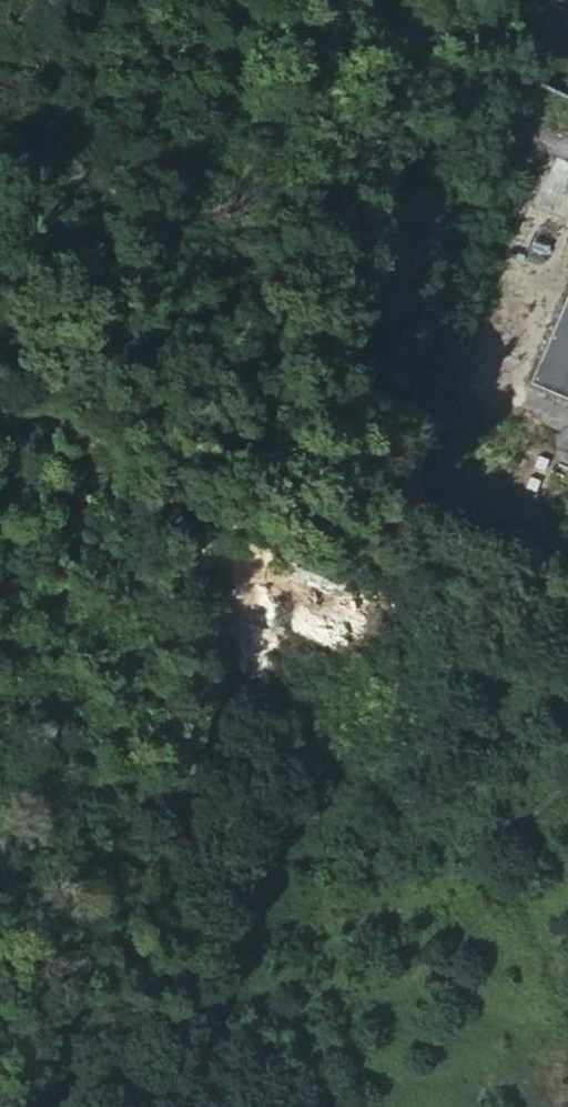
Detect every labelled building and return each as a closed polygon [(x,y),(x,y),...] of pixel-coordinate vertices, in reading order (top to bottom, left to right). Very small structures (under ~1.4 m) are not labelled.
[(530,383),(567,400),(567,294),(530,383)]
